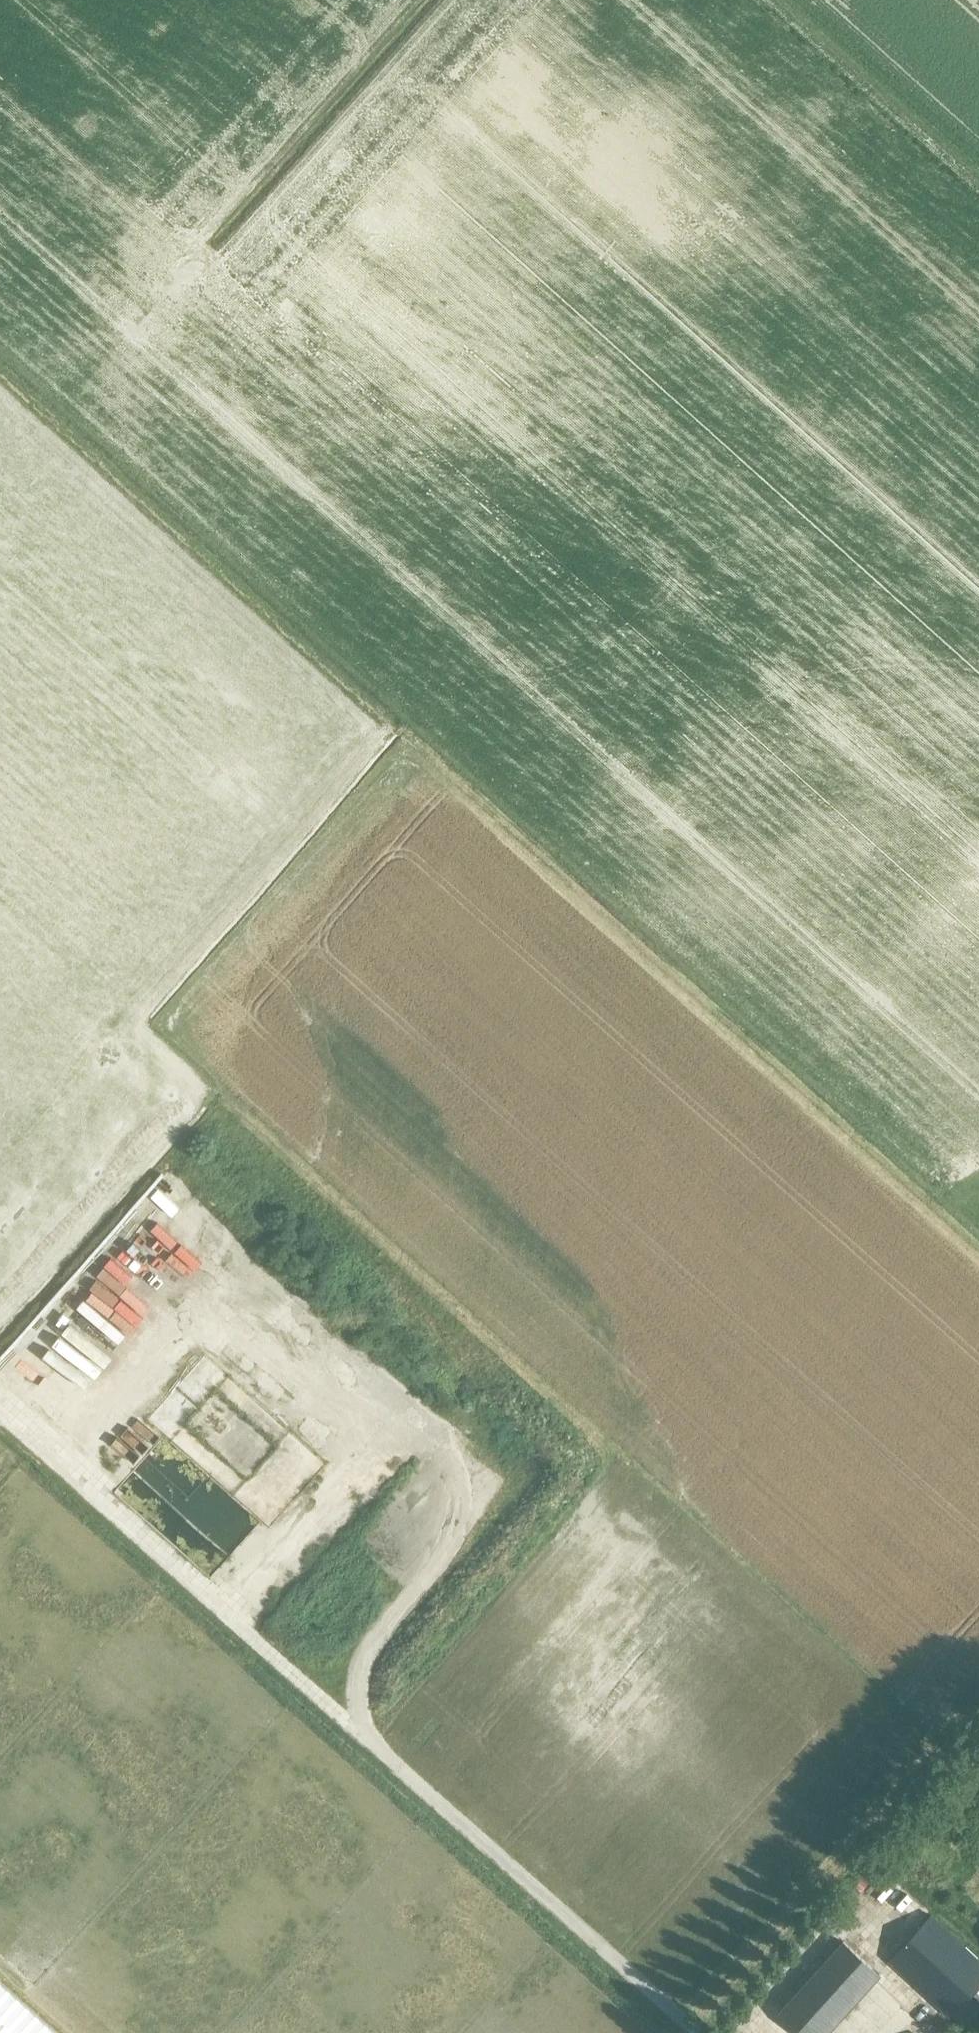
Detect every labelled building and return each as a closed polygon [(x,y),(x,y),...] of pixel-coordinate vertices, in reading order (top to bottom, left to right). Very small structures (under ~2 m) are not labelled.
[(952,2012),(978,1982),(978,1953),(932,1911),(890,1956),(952,2012)] [(881,1972),(843,1938),(777,2011),(800,2032),(826,2032),(881,1972)] [(0,1979),(0,2032),(60,2032),(0,1979)] [(978,2005),(978,1990),(977,1987),(954,2010),(965,2020),(978,2005)]
